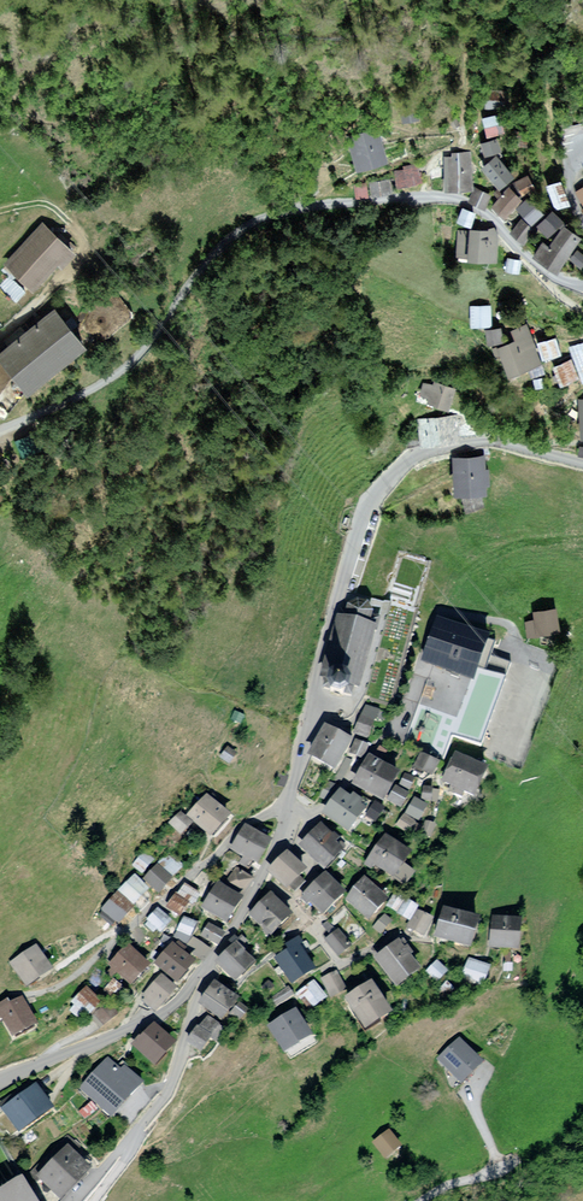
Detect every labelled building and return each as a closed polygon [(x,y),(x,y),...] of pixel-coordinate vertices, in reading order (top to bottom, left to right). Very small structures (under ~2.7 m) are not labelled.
[(425,106),(409,108),(411,122),(427,120),(425,106)] [(511,109),(492,115),(498,135),(517,129),(511,109)] [(384,126),(351,137),(362,171),(395,160),(384,126)] [(491,164),(516,189),(531,175),(507,149),(491,164)] [(460,156),(452,157),(455,190),(482,188),(479,150),(459,152),(460,156)] [(424,164),(399,171),(403,187),(428,180),(424,164)] [(541,173),(529,180),(535,192),(548,185),(541,173)] [(395,178),(374,183),(377,195),(398,191),(395,178)] [(582,204),(571,178),(557,185),(568,210),(582,204)] [(369,182),(356,186),(360,199),(373,195),(369,182)] [(538,198),(524,186),(508,204),(522,216),(538,198)] [(502,194),(485,187),(480,199),(497,207),(502,194)] [(560,211),(543,197),(534,208),(550,222),(560,211)] [(475,214),(464,210),(459,222),(471,227),(475,214)] [(581,222),(571,210),(554,224),(565,236),(581,222)] [(88,251),(46,217),(7,265),(43,294),(69,262),(75,267),(88,251)] [(552,229),(535,217),(526,229),(543,241),(552,229)] [(582,266),(582,226),(582,225),(562,260),(581,270),(582,266)] [(498,234),(473,233),(471,259),(496,261),(498,234)] [(521,262),(510,260),(508,270),(519,272),(521,262)] [(103,346),(66,304),(7,355),(44,397),(103,346)] [(503,304),(482,306),(483,326),(505,324),(503,304)] [(558,363),(540,323),(527,329),(532,339),(514,347),(527,376),(558,363)] [(517,326),(501,328),(502,342),(519,340),(517,326)] [(571,335),(554,341),(561,359),(578,353),(571,335)] [(569,366),(578,386),(582,383),(582,359),(569,366)] [(558,376),(546,379),(548,390),(561,387),(558,376)] [(436,385),(425,382),(422,395),(430,397),(432,403),(455,408),(460,387),(437,381),(436,385)] [(459,415),(421,420),(425,447),(463,442),(459,415)] [(420,430),(406,434),(410,448),(423,444),(420,430)] [(485,455),(452,459),(456,496),(489,492),(485,455)] [(0,485),(0,510),(13,499),(0,485)] [(347,607),(343,620),(369,627),(373,613),(368,604),(358,602),(347,607)] [(538,612),(539,619),(527,621),(529,636),(565,630),(561,608),(538,612)] [(382,620),(373,613),(369,627),(377,630),(376,633),(378,634),(382,620)] [(343,620),(340,619),(322,681),(331,683),(338,679),(347,682),(353,691),(359,692),(376,633),(377,630),(369,627),(343,620)] [(498,642),(441,621),(426,663),(484,683),(498,642)] [(338,679),(331,683),(327,693),(331,702),(341,705),(349,700),(353,691),(347,682),(338,679)] [(380,710),(365,704),(354,734),(370,740),(380,710)] [(355,745),(324,727),(307,757),(338,774),(355,745)] [(368,747),(357,742),(352,756),(362,760),(368,747)] [(242,757),(231,748),(224,758),(235,766),(242,757)] [(446,764),(426,754),(419,770),(438,779),(446,764)] [(492,769),(455,754),(442,785),(479,800),(492,769)] [(368,758),(351,787),(384,806),(401,776),(368,758)] [(416,778),(405,773),(399,787),(410,792),(416,778)] [(441,790),(424,787),(422,800),(439,803),(441,790)] [(367,811),(345,793),(326,819),(349,836),(367,811)] [(233,822),(206,798),(188,818),(214,843),(233,822)] [(431,807),(416,798),(407,814),(422,823),(431,807)] [(386,811),(376,805),(367,818),(377,825),(386,811)] [(192,828),(179,816),(167,828),(181,840),(192,828)] [(418,827),(404,817),(398,826),(413,835),(418,827)] [(348,838),(327,820),(302,848),(333,875),(353,853),(345,846),(348,838)] [(438,825),(427,821),(422,835),(434,838),(438,825)] [(278,843),(248,824),(232,850),(245,858),(241,864),(251,870),(256,862),(263,867),(278,843)] [(421,860),(389,839),(368,871),(377,877),(381,872),(403,887),(421,860)] [(157,861),(146,852),(134,866),(145,875),(157,861)] [(314,874),(293,852),(276,869),(272,872),(294,894),(314,874)] [(185,867),(169,853),(143,881),(159,896),(185,867)] [(236,870),(225,888),(244,900),(256,881),(236,870)] [(323,918),(346,896),(325,875),(303,896),(323,918)] [(150,892),(133,876),(118,892),(135,908),(150,892)] [(391,901),(363,879),(344,904),(372,925),(391,901)] [(184,882),(177,893),(197,906),(204,896),(184,882)] [(225,888),(217,884),(201,910),(229,926),(244,900),(225,888)] [(195,904),(178,895),(170,909),(187,918),(195,904)] [(294,918),(270,895),(249,918),(273,941),(294,918)] [(418,907),(395,895),(387,910),(410,923),(418,907)] [(133,913),(113,897),(101,911),(121,928),(133,913)] [(171,922),(157,909),(146,920),(160,934),(171,922)] [(436,920),(418,912),(410,930),(428,938),(436,920)] [(483,923),(442,912),(434,942),(475,953),(483,923)] [(394,921),(385,914),(373,928),(381,935),(394,921)] [(524,921),(491,917),(487,947),(521,951),(524,921)] [(198,924),(183,918),(174,937),(189,944),(198,924)] [(223,935),(208,926),(201,938),(217,947),(223,935)] [(353,948),(339,930),(325,941),(340,959),(353,948)] [(424,975),(399,942),(375,961),(400,993),(424,975)] [(60,970),(40,945),(14,966),(34,991),(60,970)] [(150,968),(126,945),(108,965),(132,988),(150,968)] [(200,966),(174,945),(155,967),(181,988),(200,966)] [(235,945),(215,965),(236,986),(256,967),(235,945)] [(319,973),(299,945),(275,962),(295,990),(319,973)] [(494,968),(469,960),(463,977),(489,985),(494,968)] [(450,973),(437,962),(426,975),(440,985),(450,973)] [(336,971),(321,980),(333,1000),(348,992),(336,971)] [(125,987),(114,979),(102,994),(113,1002),(125,987)] [(176,992),(160,979),(144,997),(145,999),(143,1002),(156,1014),(176,992)] [(328,999),(313,981),(295,996),(311,1014),(328,999)] [(242,1001),(215,983),(200,1007),(226,1025),(242,1001)] [(395,1021),(372,987),(344,1004),(367,1038),(395,1021)] [(103,1003),(85,988),(71,1005),(89,1020),(103,1003)] [(289,999),(283,990),(273,997),(279,1006),(289,999)] [(27,994),(0,1008),(0,1024),(6,1020),(17,1041),(44,1027),(27,994)] [(116,1019),(106,1008),(93,1020),(102,1031),(116,1019)] [(316,1040),(298,1011),(267,1031),(285,1059),(316,1040)] [(178,1048),(154,1028),(135,1051),(159,1071),(178,1048)] [(215,1039),(199,1028),(188,1046),(205,1056),(215,1039)] [(488,1067),(457,1039),(436,1063),(467,1090),(488,1067)] [(109,1059),(79,1090),(112,1121),(145,1085),(125,1066),(121,1070),(109,1059)] [(36,1081),(1,1107),(19,1132),(54,1106),(36,1081)] [(418,1147),(403,1132),(387,1147),(402,1162),(418,1147)] [(0,1187),(0,1200),(39,1200),(22,1173),(19,1175),(5,1183),(0,1187)]
